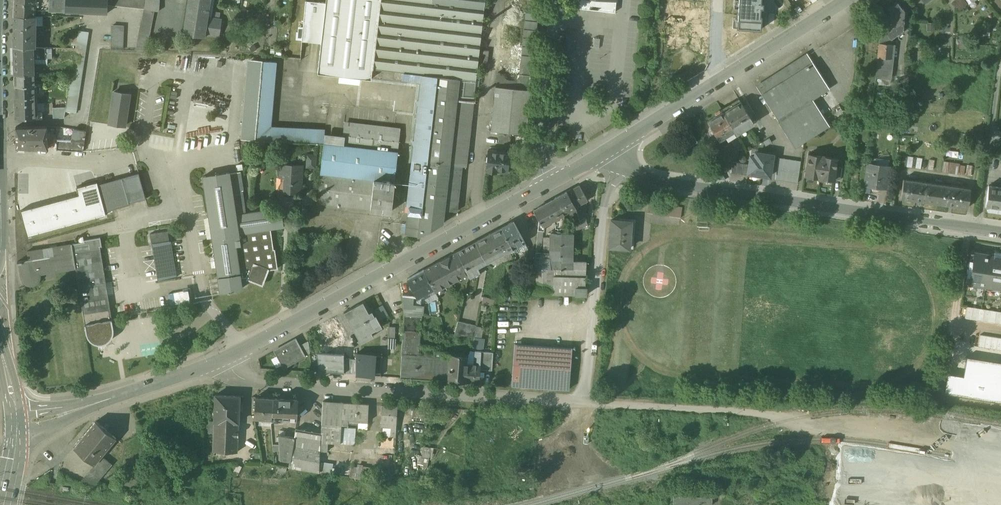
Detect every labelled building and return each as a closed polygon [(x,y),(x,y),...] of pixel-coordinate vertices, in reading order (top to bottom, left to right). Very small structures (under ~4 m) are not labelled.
[(14,16),(35,16),(35,10),(36,0),(15,0),(14,16)] [(35,10),(50,10),(50,0),(36,0),(35,10)] [(50,10),(107,14),(108,5),(108,0),(50,0),(50,10)] [(126,7),(144,9),(146,0),(126,0),(126,7)] [(157,0),(146,0),(144,9),(145,9),(154,11),(159,11),(160,1),(157,0)] [(184,34),(204,37),(205,34),(219,37),(222,20),(207,17),(210,0),(189,0),(184,34)] [(326,3),(317,2),(306,1),(302,41),(321,43),(318,73),(371,79),(380,0),(326,0),(326,3)] [(372,69),(424,75),(421,100),(418,101),(420,105),(416,139),(413,141),(415,145),(414,160),(466,166),(478,67),(485,0),(380,0),(372,69)] [(478,67),(485,67),(493,0),(485,0),(478,67)] [(573,4),(581,5),(581,8),(614,12),(616,0),(574,0),(573,4)] [(736,28),(761,29),(762,14),(760,14),(761,7),(763,7),(763,1),(761,1),(761,0),(738,0),(736,28)] [(953,0),(960,10),(968,3),(965,0),(953,0)] [(532,1),(532,5),(526,5),(519,74),(532,76),(534,60),(540,2),(532,1)] [(895,12),(882,21),(887,28),(885,29),(892,38),(903,29),(905,11),(898,2),(891,7),(895,12)] [(154,11),(145,9),(142,21),(136,51),(147,51),(154,11)] [(35,16),(14,16),(13,47),(34,47),(34,38),(36,38),(36,25),(35,25),(35,16)] [(935,22),(927,22),(927,31),(935,31),(935,22)] [(124,26),(113,26),(112,49),(123,50),(124,26)] [(885,29),(880,33),(879,43),(891,44),(892,38),(885,29)] [(66,107),(66,111),(77,112),(89,33),(78,32),(66,107)] [(891,44),(879,43),(878,57),(892,59),(894,45),(891,44)] [(34,47),(13,47),(14,74),(36,73),(35,64),(34,58),(34,47)] [(46,48),(34,47),(34,58),(46,58),(46,48)] [(808,54),(756,86),(778,121),(794,146),(829,124),(813,99),(829,88),(808,54)] [(892,59),(878,57),(877,70),(891,71),(892,59)] [(262,60),(249,59),(242,139),(255,140),(262,60)] [(276,62),(262,60),(260,87),(274,88),(276,62)] [(519,74),(498,72),(496,86),(530,90),(532,76),(519,74)] [(36,73),(14,74),(14,85),(35,85),(36,73)] [(35,85),(14,85),(15,98),(37,97),(37,85),(35,85)] [(530,90),(496,86),(492,129),(526,134),(531,90),(530,90)] [(274,88),(260,87),(255,140),(317,142),(324,143),(324,133),(324,128),(272,126),(274,88)] [(130,94),(114,92),(109,123),(125,125),(127,114),(130,94)] [(37,97),(15,98),(15,118),(38,119),(38,118),(42,119),(42,111),(38,111),(37,97)] [(740,101),(723,112),(736,134),(754,123),(740,101)] [(66,107),(53,108),(53,118),(64,118),(65,111),(66,111),(66,107)] [(722,112),(719,110),(715,112),(716,116),(707,121),(719,140),(725,136),(728,140),(736,134),(723,112),(722,112)] [(400,131),(344,125),(343,135),(324,133),(324,143),(342,145),(398,151),(400,131)] [(47,126),(16,127),(17,147),(48,149),(47,126)] [(86,131),(73,129),(71,141),(70,151),(83,151),(86,131)] [(691,131),(683,136),(690,147),(698,142),(691,131)] [(511,135),(501,133),(499,150),(510,151),(511,135)] [(71,141),(57,140),(57,150),(70,151),(71,141)] [(342,145),(324,143),(317,203),(391,212),(398,151),(342,145)] [(727,144),(719,149),(718,147),(709,153),(717,166),(719,165),(734,156),(727,144)] [(499,150),(490,149),(488,169),(488,171),(497,172),(497,170),(508,171),(510,151),(499,150)] [(749,164),(747,174),(770,177),(774,154),(755,151),(754,155),(750,155),(749,164)] [(837,158),(808,154),(805,175),(834,179),(834,178),(836,166),(837,158)] [(315,167),(316,155),(308,155),(307,167),(315,167)] [(801,160),(779,157),(777,168),(799,171),(801,160)] [(466,166),(414,160),(408,213),(406,226),(403,226),(405,232),(406,232),(405,234),(418,236),(418,237),(443,223),(444,210),(457,212),(462,166),(466,166)] [(749,164),(733,161),(731,171),(747,174),(749,164)] [(959,163),(949,161),(947,172),(958,173),(959,163)] [(888,165),(868,162),(865,183),(883,186),(884,173),(887,174),(888,165)] [(302,165),(282,163),(281,177),(285,177),(284,192),(301,193),(302,165)] [(717,166),(714,168),(717,178),(724,179),(719,165),(717,166)] [(777,168),(775,179),(798,182),(799,171),(777,168)] [(230,172),(203,176),(212,239),(239,235),(239,234),(236,215),(230,173),(230,172)] [(241,172),(230,173),(236,215),(245,213),(244,202),(243,191),(244,190),(241,172)] [(79,195),(21,211),(27,236),(107,216),(106,212),(130,205),(130,204),(147,199),(139,173),(98,185),(97,182),(77,187),(78,191),(79,195)] [(934,202),(937,182),(903,177),(900,197),(934,202)] [(967,207),(970,187),(937,182),(934,202),(967,207)] [(588,200),(579,185),(567,192),(576,207),(581,204),(588,200)] [(988,185),(985,206),(988,207),(987,210),(988,211),(988,210),(995,211),(995,207),(1000,208),(1000,187),(988,185)] [(567,192),(534,210),(540,221),(538,222),(537,231),(542,231),(543,228),(542,227),(555,220),(555,219),(563,216),(563,215),(571,211),(576,208),(576,207),(567,192)] [(671,206),(654,203),(653,214),(670,216),(671,206)] [(581,204),(576,207),(576,208),(581,221),(584,226),(588,224),(581,204)] [(682,207),(671,206),(670,216),(681,218),(682,207)] [(245,213),(236,215),(239,234),(271,229),(284,227),(281,208),(245,213)] [(581,221),(576,208),(571,211),(574,215),(572,216),(575,225),(577,230),(584,226),(581,221)] [(555,219),(555,220),(555,231),(563,231),(563,215),(555,219)] [(632,221),(611,220),(609,247),(629,249),(632,221)] [(513,221),(501,228),(512,248),(525,242),(514,221),(513,221)] [(501,228),(476,241),(476,242),(486,262),(487,262),(512,248),(501,228)] [(271,229),(239,234),(239,235),(241,245),(236,245),(241,277),(247,277),(247,279),(263,285),(269,269),(277,268),(275,249),(274,249),(271,229)] [(168,231),(150,234),(152,243),(169,241),(168,231)] [(573,234),(549,234),(549,238),(549,253),(542,253),(541,253),(535,253),(534,268),(586,269),(586,262),(572,262),(573,234)] [(212,239),(213,242),(211,246),(213,247),(214,252),(212,256),(215,257),(219,284),(220,291),(242,288),(243,288),(241,277),(236,245),(241,245),(239,235),(212,239)] [(71,244),(57,246),(57,245),(50,246),(50,247),(30,251),(27,251),(29,260),(18,261),(18,263),(21,263),(23,275),(23,277),(24,280),(26,282),(28,283),(30,284),(33,283),(36,281),(38,279),(39,276),(38,273),(76,267),(85,325),(112,320),(108,295),(117,293),(116,290),(116,287),(107,288),(100,246),(102,246),(101,237),(100,238),(84,240),(84,242),(72,244),(71,244)] [(169,241),(152,243),(158,281),(175,278),(174,268),(169,241)] [(475,242),(457,252),(465,267),(468,273),(470,277),(480,271),(478,266),(486,262),(476,242),(475,242)] [(457,252),(424,270),(434,289),(435,291),(468,273),(465,267),(457,252)] [(991,255),(990,255),(974,252),(973,260),(969,259),(966,275),(970,276),(969,284),(985,286),(1000,289),(1000,257),(991,255)] [(586,269),(534,268),(532,290),(552,291),(552,293),(575,294),(575,295),(586,296),(586,288),(585,288),(586,269)] [(424,270),(407,279),(417,298),(423,295),(425,298),(429,295),(428,293),(434,289),(424,270)] [(413,296),(403,295),(404,314),(421,315),(422,302),(417,300),(413,300),(413,296)] [(368,313),(363,303),(345,313),(361,343),(373,336),(369,330),(379,325),(381,328),(382,328),(375,317),(374,317),(371,312),(368,313)] [(381,303),(374,306),(380,318),(386,314),(381,303)] [(967,307),(965,318),(1000,324),(1000,312),(967,307)] [(421,315),(404,314),(403,330),(420,331),(422,315),(421,315)] [(334,342),(333,340),(342,335),(332,316),(309,328),(320,349),(334,342)] [(112,320),(85,325),(86,334),(88,337),(90,341),(94,343),(96,344),(98,345),(99,345),(102,344),(106,343),(107,343),(110,340),(112,337),(114,333),(114,328),(112,320)] [(477,325),(458,321),(455,335),(474,337),(477,325)] [(420,331),(403,330),(401,355),(402,355),(403,355),(417,355),(418,346),(418,345),(419,345),(420,331)] [(981,335),(979,348),(1000,351),(1000,338),(981,335)] [(482,350),(484,338),(474,337),(472,348),(482,350)] [(295,339),(275,350),(284,366),(304,355),(299,345),(295,339)] [(308,340),(299,345),(304,355),(310,352),(308,340)] [(572,347),(515,343),(512,385),(569,389),(572,347)] [(356,347),(344,346),(344,357),(344,373),(356,374),(356,354),(356,347)] [(435,347),(418,346),(417,355),(418,356),(434,357),(437,357),(438,352),(434,352),(435,347)] [(481,351),(475,351),(474,364),(467,364),(466,382),(479,383),(480,369),(481,351)] [(493,352),(481,351),(480,369),(492,370),(493,352)] [(378,356),(356,354),(356,374),(376,375),(378,356)] [(468,355),(450,354),(449,380),(466,382),(467,364),(468,355)] [(417,355),(403,355),(401,377),(417,378),(418,356),(417,355)] [(336,357),(327,356),(327,372),(335,372),(336,357)] [(434,357),(418,356),(417,378),(432,379),(434,357)] [(344,357),(336,357),(335,372),(344,373),(344,357)] [(437,357),(434,357),(432,379),(449,380),(450,358),(444,358),(437,357)] [(241,396),(216,394),(215,420),(239,422),(241,396)] [(275,398),(256,397),(255,415),(256,418),(273,419),(275,398)] [(299,399),(275,398),(273,419),(273,421),(284,422),(284,419),(298,420),(299,399)] [(349,403),(325,401),(322,433),(321,451),(327,451),(328,443),(354,444),(356,428),(348,427),(348,424),(349,403)] [(368,404),(349,403),(348,424),(358,425),(358,422),(367,422),(368,404)] [(397,406),(382,405),(381,427),(390,427),(389,437),(396,437),(397,406)] [(215,420),(210,420),(210,427),(215,427),(214,451),(238,452),(239,422),(215,420)] [(96,421),(74,448),(94,465),(101,456),(116,438),(96,421)] [(322,433),(297,429),(296,437),(279,434),(280,444),(280,450),(281,459),(290,460),(289,466),(320,472),(321,451),(322,433)] [(422,445),(420,454),(431,458),(434,448),(422,445)] [(101,456),(94,465),(96,467),(81,484),(93,486),(112,465),(101,456)] [(346,474),(347,464),(339,463),(337,472),(346,474)] [(362,468),(352,466),(350,477),(360,479),(361,478),(362,468)] [(394,468),(383,467),(382,483),(393,483),(394,468)]
